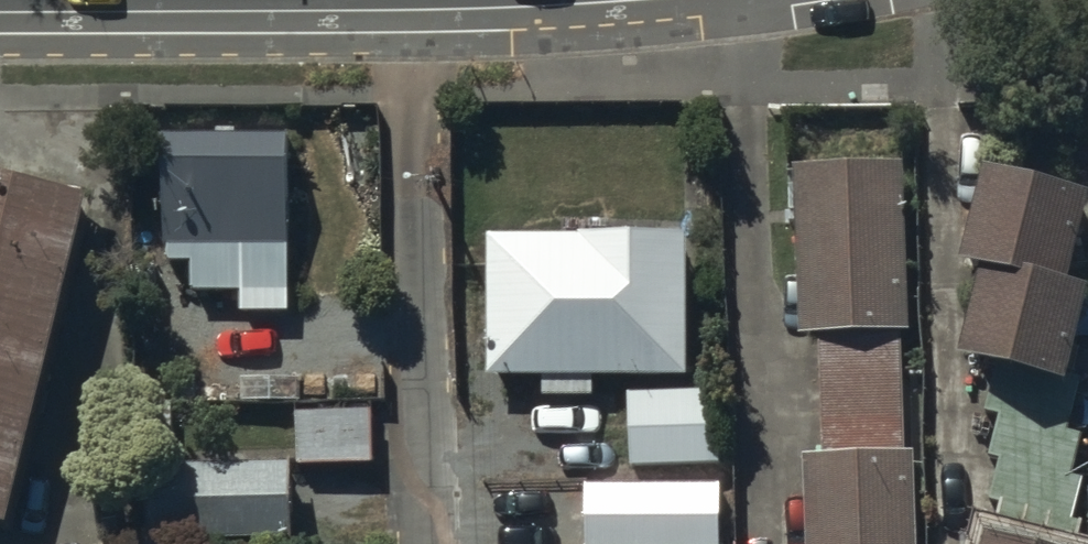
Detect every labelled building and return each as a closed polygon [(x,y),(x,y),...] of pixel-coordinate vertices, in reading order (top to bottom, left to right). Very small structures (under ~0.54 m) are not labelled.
[(281,116),(155,118),(162,251),(189,251),(189,281),(242,280),(242,302),(265,302),(264,283),(284,283),(281,116)] [(981,145),(957,239),(976,244),(953,333),(995,344),(980,402),(998,407),(988,447),(997,449),(987,490),(1000,493),(995,513),(985,511),(976,543),(1087,543),(1087,536),(1075,533),(1082,507),(1070,504),(1081,463),(1070,460),(1079,426),(1066,423),(1080,368),(1065,364),(1086,281),(1087,281),(1087,168),(981,145)] [(903,146),(791,151),(799,325),(814,324),(818,439),(800,440),(804,543),(916,543),(911,437),(902,437),(897,320),(910,320),(903,146)] [(0,154),(0,503),(1,503),(83,174),(0,154)] [(486,222),(485,363),(539,363),(539,387),(592,387),(592,363),(686,364),(687,217),(576,216),(576,223),(486,222)] [(716,380),(626,382),(627,456),(718,454),(716,380)] [(369,453),(365,394),(294,398),(298,458),(369,453)] [(282,451),(141,458),(144,540),(285,533),(282,451)] [(584,475),(585,541),(716,539),(716,473),(584,475)]
